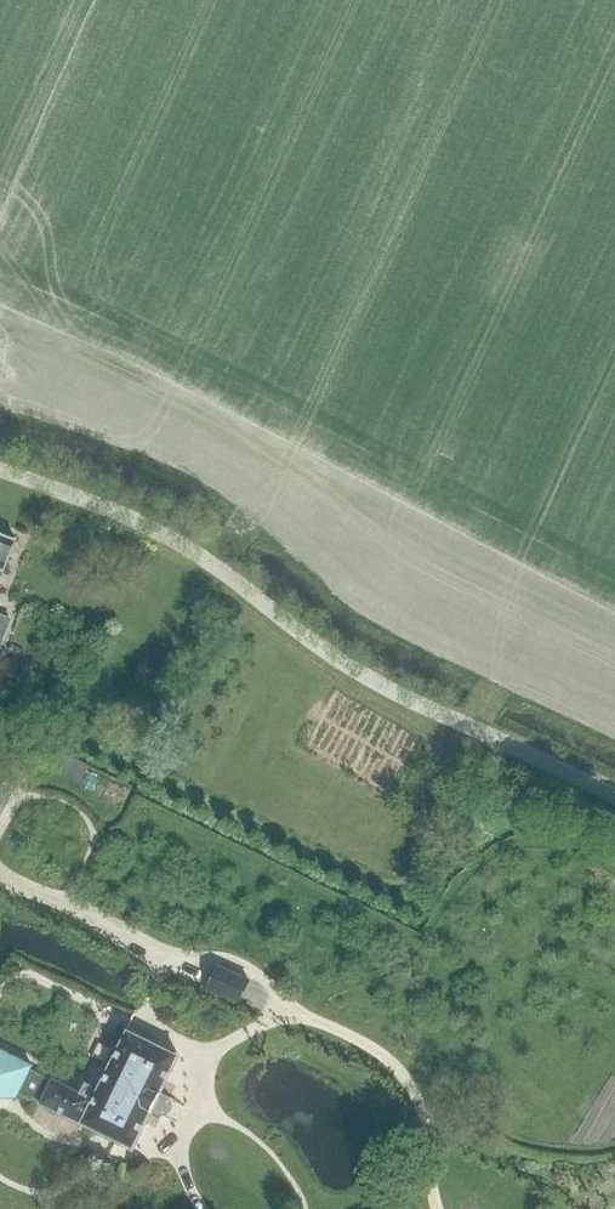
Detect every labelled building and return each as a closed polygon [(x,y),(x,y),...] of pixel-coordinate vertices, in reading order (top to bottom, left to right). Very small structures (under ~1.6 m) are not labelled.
[(16,538),(0,532),(0,577),(16,538)] [(8,619),(0,616),(0,639),(8,619)] [(238,1003),(249,979),(218,965),(207,989),(238,1003)] [(41,1102),(41,1103),(133,1148),(179,1055),(127,1029),(98,1088),(85,1081),(80,1092),(52,1078),(51,1080),(29,1069),(31,1065),(0,1050),(0,1098),(16,1097),(19,1092),(41,1102)]
